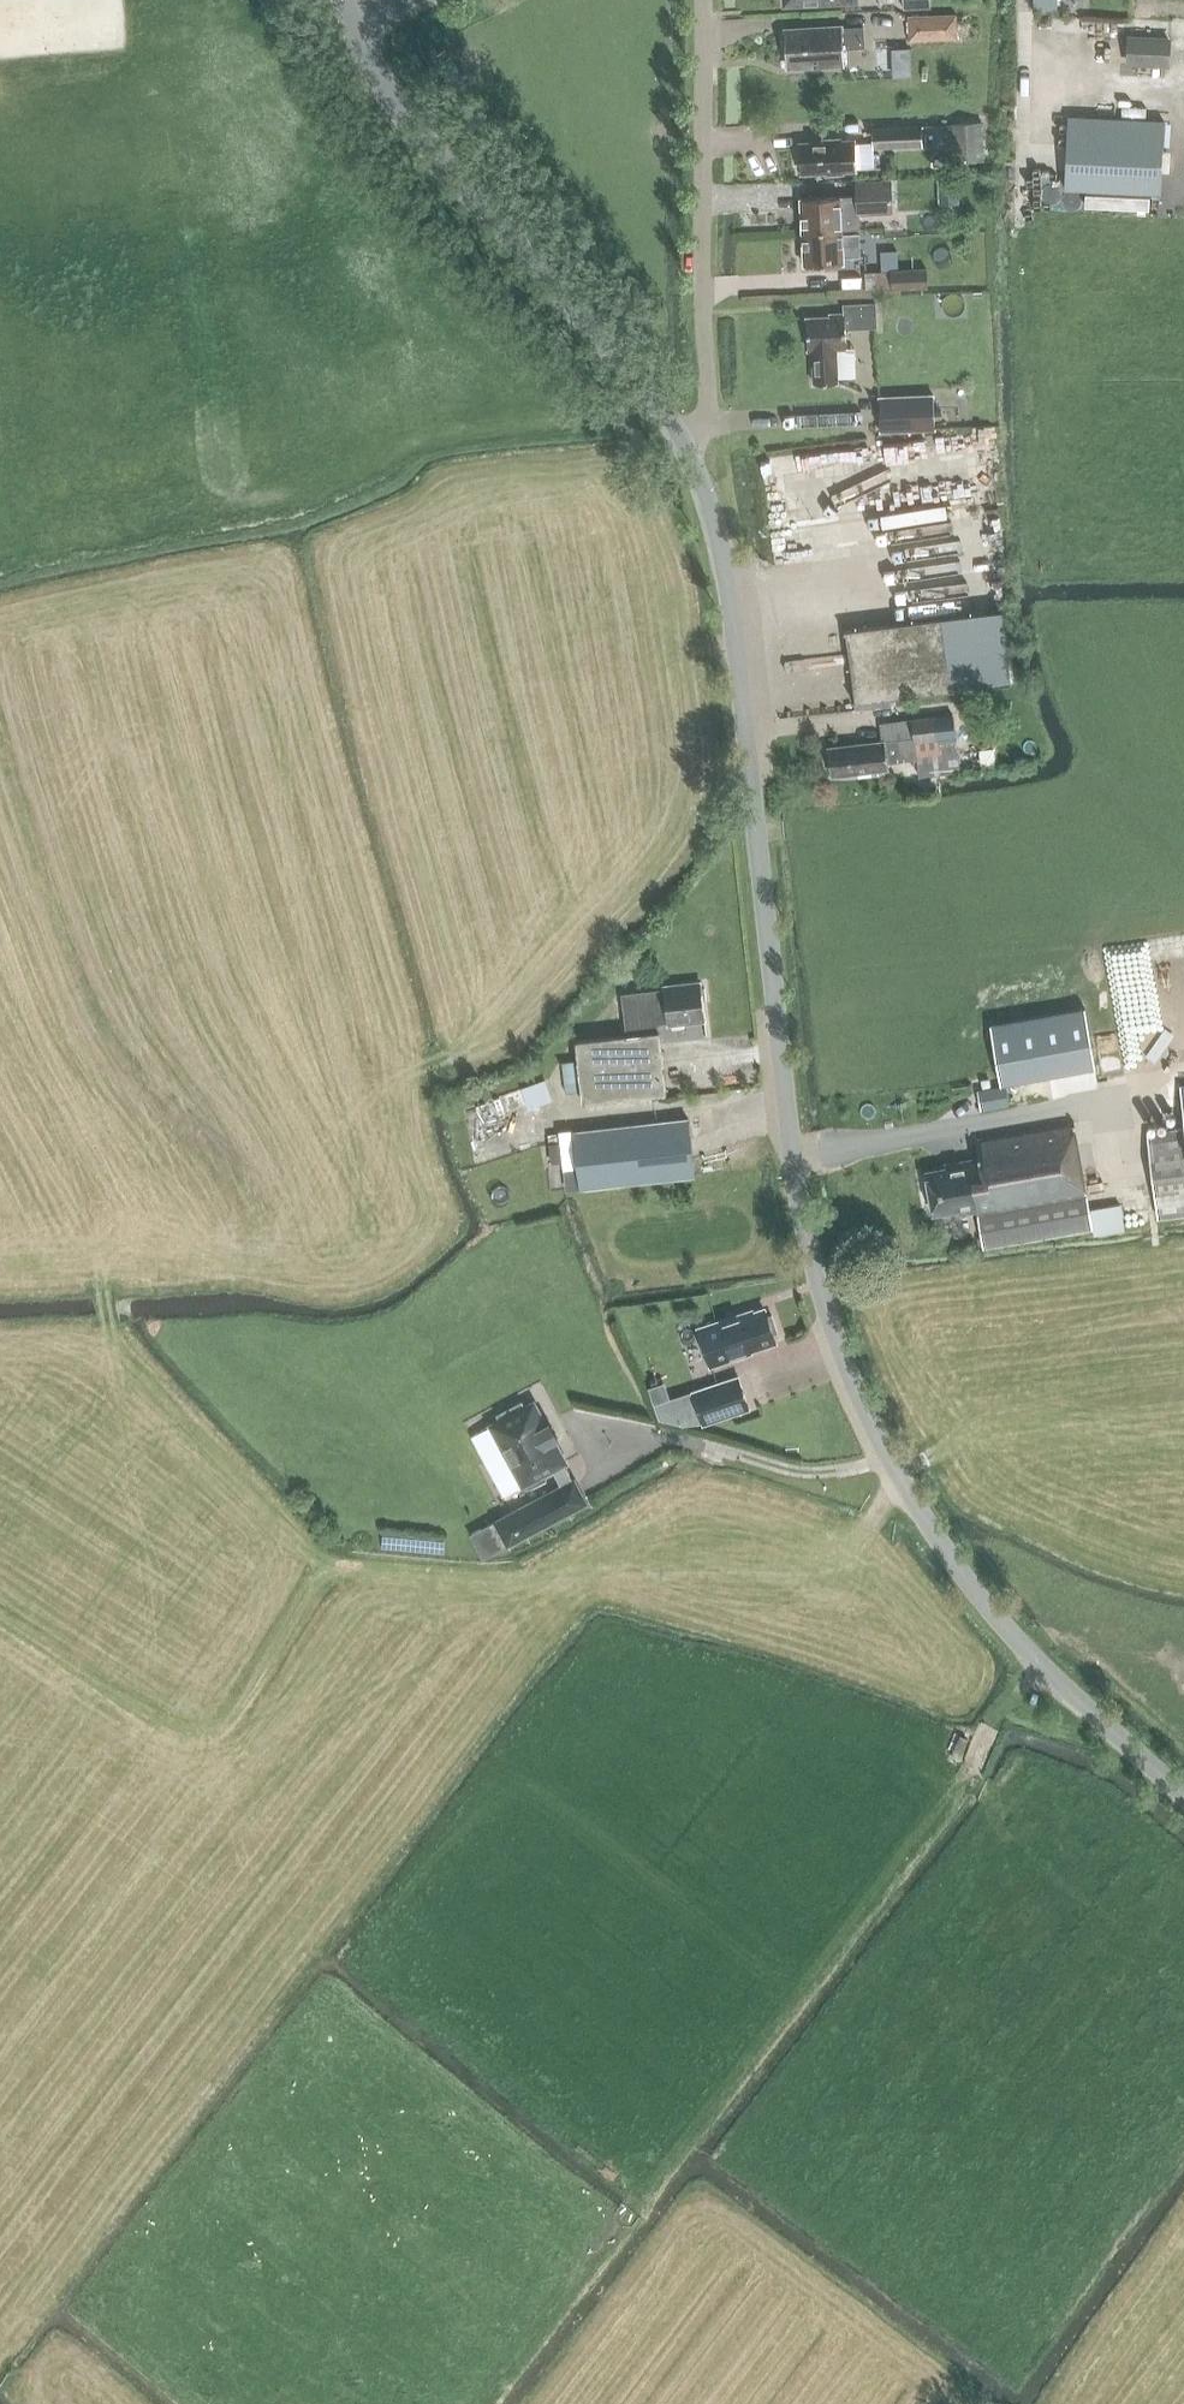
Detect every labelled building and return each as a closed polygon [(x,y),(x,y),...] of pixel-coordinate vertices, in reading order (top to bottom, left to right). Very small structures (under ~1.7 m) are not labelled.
[(910,9),(929,8),(929,0),(910,0),(910,9)] [(958,15),(907,16),(907,40),(959,39),(958,15)] [(787,67),(842,64),(842,49),(863,48),(862,28),(840,29),(840,28),(785,32),(787,67)] [(1171,38),(1127,35),(1125,64),(1169,66),(1171,38)] [(981,122),(949,124),(952,162),(984,160),(981,122)] [(872,149),(921,146),(920,124),(871,127),(872,149)] [(1158,194),(1161,138),(1067,134),(1066,165),(1065,189),(1158,194)] [(854,170),(852,142),(839,142),(839,140),(821,142),(821,143),(799,145),(801,173),(825,172),(826,174),(841,174),(840,171),(854,170)] [(958,204),(957,179),(936,180),(938,205),(958,204)] [(889,182),(855,184),(855,197),(836,198),(799,200),(801,233),(840,231),(858,230),(858,216),(891,214),(889,182)] [(840,231),(801,233),(802,266),(842,264),(842,258),(858,258),(857,236),(841,236),(840,231)] [(891,291),(928,288),(926,267),(889,270),(891,291)] [(842,314),(828,315),(828,318),(805,319),(806,351),(810,351),(812,384),(836,383),(834,350),(844,349),(843,331),(875,330),(874,305),(842,306),(842,314)] [(878,432),(933,430),(931,396),(877,398),(878,432)] [(851,703),(950,691),(940,620),(841,632),(851,703)] [(883,741),(853,745),(854,748),(830,751),(833,773),(858,769),(858,773),(887,769),(886,758),(899,756),(900,761),(917,758),(942,755),(937,715),(911,719),(881,723),(883,741)] [(626,1035),(574,1040),(581,1103),(665,1093),(658,1031),(656,1031),(655,1023),(667,1022),(670,1022),(670,1026),(704,1022),(700,980),(661,984),(661,988),(650,989),(651,995),(622,998),(626,1035)] [(1095,1038),(1000,1055),(1005,1087),(977,1091),(980,1109),(1104,1088),(1095,1038)] [(526,1085),(531,1105),(554,1099),(548,1079),(526,1085)] [(687,1118),(572,1131),(578,1188),(693,1175),(687,1118)] [(970,1157),(944,1162),(944,1165),(922,1169),(931,1217),(958,1212),(958,1216),(977,1212),(983,1246),(1090,1227),(1092,1234),(1124,1228),(1120,1204),(1089,1209),(1074,1121),(975,1138),(978,1158),(971,1159),(970,1157)] [(1147,1132),(1157,1215),(1183,1212),(1183,1128),(1147,1132)] [(763,1308),(752,1312),(751,1310),(698,1328),(710,1366),(745,1354),(745,1353),(775,1343),(772,1334),(777,1333),(771,1315),(766,1317),(763,1308)] [(738,1376),(692,1392),(703,1424),(748,1408),(738,1376)] [(572,1480),(563,1463),(565,1462),(553,1440),(557,1438),(549,1423),(545,1425),(533,1403),(524,1408),(521,1403),(497,1415),(500,1421),(491,1426),(523,1485),(551,1469),(560,1486),(572,1480)] [(482,1559),(508,1545),(556,1519),(554,1517),(585,1501),(574,1479),(572,1480),(560,1486),(495,1522),(469,1536),(482,1559)]
